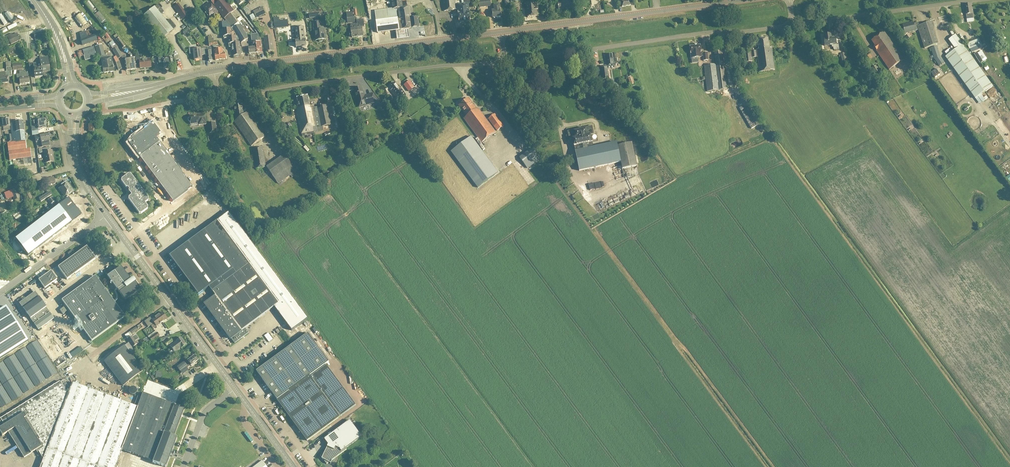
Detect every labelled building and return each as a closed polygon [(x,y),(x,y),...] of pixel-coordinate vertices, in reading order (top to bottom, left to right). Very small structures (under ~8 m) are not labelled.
[(231,9),(229,6),(224,0),(222,0),(214,6),(224,19),(231,13),(233,11),(231,9)] [(393,9),(396,9),(398,9),(399,18),(400,18),(400,20),(401,20),(408,19),(411,19),(414,18),(414,21),(414,25),(415,28),(419,27),(419,24),(418,21),(418,17),(411,18),(410,7),(407,8),(406,2),(402,3),(401,0),(392,0),(393,9)] [(464,5),(455,6),(455,0),(442,0),(444,12),(457,10),(459,23),(464,22),(463,12),(462,12),(462,9),(464,9),(463,7),(464,7),(464,5)] [(462,12),(463,12),(464,22),(470,21),(468,4),(469,4),(470,3),(469,0),(461,0),(461,1),(463,0),(464,5),(464,7),(463,7),(464,9),(462,9),(462,12)] [(525,2),(527,18),(537,17),(536,11),(538,10),(536,0),(526,0),(527,2),(525,2)] [(558,10),(570,9),(569,1),(568,0),(563,0),(564,1),(557,2),(558,10)] [(206,12),(205,13),(209,19),(207,21),(208,21),(218,14),(209,3),(203,8),(206,12)] [(233,11),(237,8),(232,3),(229,6),(231,9),(233,11)] [(973,14),(972,4),(964,5),(965,15),(966,20),(974,19),(973,14)] [(166,22),(161,15),(164,12),(158,5),(143,16),(162,39),(176,28),(170,20),(166,22)] [(178,5),(173,8),(182,21),(187,17),(178,5)] [(492,11),(493,18),(501,17),(500,10),(499,5),(494,6),(494,11),(492,11)] [(263,9),(254,13),(256,19),(265,14),(263,9)] [(393,9),(388,10),(388,15),(389,19),(398,18),(398,17),(397,17),(396,9),(393,9)] [(238,23),(231,13),(224,19),(231,28),(238,23)] [(80,15),(76,18),(84,27),(88,23),(80,15)] [(388,15),(375,17),(377,33),(395,31),(402,30),(401,20),(400,20),(400,18),(399,18),(398,19),(398,18),(389,19),(388,15)] [(408,19),(401,20),(402,30),(403,30),(411,29),(411,28),(415,28),(414,25),(414,21),(414,18),(411,19),(408,19)] [(287,20),(273,22),(274,29),(288,27),(287,20)] [(314,36),(315,37),(316,41),(318,41),(318,42),(319,42),(321,42),(322,41),(322,40),(325,40),(324,34),(323,29),(320,29),(319,22),(311,23),(312,31),(314,30),(315,33),(314,34),(314,36)] [(903,26),(905,34),(919,30),(924,49),(938,44),(934,33),(935,33),(931,22),(919,26),(918,23),(914,24),(913,23),(903,26)] [(233,29),(238,38),(241,43),(248,39),(240,25),(233,29)] [(295,40),(296,48),(306,47),(306,40),(305,40),(303,27),(295,28),(296,40),(295,40)] [(223,31),(223,34),(224,39),(228,38),(229,47),(232,47),(233,57),(241,55),(242,54),(241,48),(240,48),(239,43),(238,43),(238,38),(233,29),(223,31)] [(142,43),(145,41),(142,36),(140,37),(136,31),(134,32),(138,38),(142,43)] [(883,32),(871,41),(875,46),(874,47),(889,70),(903,60),(883,32)] [(11,45),(20,40),(16,34),(7,38),(11,45)] [(257,39),(257,35),(251,35),(252,40),(253,48),(249,49),(249,54),(257,53),(257,49),(256,49),(256,47),(256,43),(256,40),(256,39),(257,39)] [(823,39),(824,46),(832,45),(832,48),(833,48),(833,50),(834,50),(838,50),(838,46),(836,46),(835,38),(831,39),(830,35),(824,36),(824,39),(823,39)] [(213,36),(207,37),(209,47),(217,46),(216,41),(213,42),(213,36)] [(265,45),(266,45),(266,52),(268,52),(268,53),(269,53),(269,52),(274,51),(272,37),(264,38),(265,45)] [(115,40),(122,49),(125,47),(119,38),(115,40)] [(978,38),(967,42),(970,49),(980,45),(978,38)] [(751,51),(743,52),(744,63),(752,62),(752,58),(757,58),(759,73),(774,71),(771,48),(769,49),(768,39),(757,40),(758,50),(756,50),(756,51),(751,52),(751,51)] [(110,47),(112,51),(117,59),(122,56),(117,48),(114,44),(110,47)] [(102,45),(95,47),(98,59),(101,59),(102,67),(99,68),(99,74),(103,73),(103,74),(113,72),(111,58),(109,58),(109,57),(105,57),(102,45)] [(700,45),(689,47),(691,59),(701,57),(701,56),(703,56),(703,61),(708,61),(707,53),(702,53),(703,54),(701,54),(700,45)] [(220,46),(214,47),(214,52),(214,53),(214,54),(215,54),(215,55),(223,54),(222,49),(220,50),(220,46)] [(948,57),(946,58),(975,100),(992,87),(963,46),(953,53),(950,49),(945,53),(948,57)] [(944,63),(940,58),(936,47),(931,48),(934,59),(939,66),(944,63)] [(198,48),(189,49),(190,54),(193,54),(194,61),(202,60),(201,56),(207,55),(206,49),(198,50),(198,48)] [(716,65),(704,66),(707,92),(719,91),(727,90),(722,51),(714,52),(716,65)] [(614,68),(614,65),(613,59),(612,59),(611,55),(606,55),(606,58),(605,58),(606,66),(600,67),(601,77),(608,76),(607,69),(614,68)] [(138,56),(135,56),(136,65),(139,64),(140,69),(146,68),(151,68),(150,60),(139,61),(138,56)] [(169,56),(164,57),(165,60),(161,60),(161,56),(158,57),(159,64),(163,63),(164,68),(168,67),(168,69),(173,68),(171,59),(169,59),(169,56)] [(42,73),(49,72),(48,58),(40,59),(40,63),(42,73)] [(8,83),(7,77),(11,77),(11,72),(11,67),(10,67),(10,62),(5,63),(6,72),(0,73),(0,84),(8,83)] [(42,77),(42,73),(40,63),(33,64),(35,78),(42,77)] [(867,71),(872,78),(881,72),(876,65),(867,71)] [(493,68),(488,69),(488,70),(485,71),(488,82),(497,79),(496,75),(495,75),(493,68)] [(940,75),(936,70),(931,73),(935,78),(940,75)] [(16,75),(17,80),(19,79),(19,84),(29,83),(27,72),(25,73),(25,71),(19,72),(19,75),(16,75)] [(606,83),(614,94),(619,90),(611,80),(606,83)] [(409,82),(404,86),(409,92),(414,88),(409,82)] [(392,90),(391,91),(398,101),(406,96),(399,87),(398,88),(394,83),(389,86),(392,90)] [(364,97),(364,96),(361,88),(354,90),(359,106),(370,103),(370,104),(375,103),(376,106),(380,105),(374,95),(366,98),(364,97)] [(304,112),(309,111),(312,128),(316,127),(317,128),(332,125),(327,106),(321,107),(321,108),(317,109),(317,108),(313,108),(310,109),(307,96),(301,98),(302,103),(302,104),(301,104),(302,107),(303,107),(303,108),(304,108),(304,111),(304,112)] [(302,103),(301,98),(297,99),(298,105),(297,105),(298,109),(297,109),(297,113),(301,134),(313,132),(312,128),(309,111),(304,112),(304,111),(304,108),(303,108),(303,107),(302,107),(301,104),(302,104),(302,103)] [(464,102),(459,106),(467,117),(463,119),(481,143),(495,133),(477,108),(476,110),(471,103),(470,103),(467,99),(466,100),(465,99),(464,101),(464,102)] [(235,112),(233,112),(235,122),(243,115),(242,102),(237,102),(233,103),(235,112)] [(739,109),(751,130),(756,126),(744,106),(739,109)] [(235,122),(234,122),(251,147),(258,142),(265,137),(248,112),(243,115),(235,122)] [(205,114),(189,116),(190,118),(189,119),(188,120),(188,122),(189,122),(190,122),(191,125),(198,124),(199,125),(206,124),(205,114)] [(503,127),(494,115),(488,119),(497,131),(503,127)] [(44,119),(36,120),(36,121),(33,121),(34,126),(37,126),(37,129),(46,128),(44,119)] [(26,150),(23,127),(22,121),(13,122),(14,124),(10,124),(13,143),(7,143),(9,160),(31,157),(30,149),(26,150)] [(132,139),(128,144),(172,202),(192,187),(156,139),(162,135),(153,123),(150,125),(149,125),(149,126),(148,126),(146,128),(146,129),(145,128),(144,129),(145,129),(137,135),(136,135),(136,136),(135,136),(134,135),(132,137),(133,138),(132,138),(131,138),(132,139)] [(215,123),(207,124),(209,134),(217,133),(215,123)] [(586,143),(592,142),(590,135),(593,134),(592,127),(585,128),(586,129),(574,132),(574,131),(567,132),(569,140),(572,139),(574,147),(579,171),(621,162),(622,169),(637,166),(632,143),(617,147),(616,142),(587,149),(586,143)] [(35,142),(40,141),(42,147),(49,146),(48,142),(49,142),(47,133),(34,136),(35,142)] [(470,137),(450,152),(477,188),(497,173),(470,137)] [(252,149),(253,156),(255,169),(266,168),(262,147),(252,149)] [(46,148),(38,150),(39,154),(43,153),(46,163),(54,162),(52,155),(53,155),(52,151),(47,152),(46,148)] [(540,160),(531,149),(519,158),(527,169),(540,160)] [(270,164),(266,167),(278,184),(290,176),(295,172),(296,172),(293,167),(279,177),(270,164)] [(121,180),(121,181),(125,188),(127,188),(128,190),(128,191),(130,194),(129,194),(129,196),(129,197),(128,198),(128,199),(138,214),(140,214),(147,209),(147,207),(144,203),(148,201),(148,199),(137,185),(135,184),(134,183),(135,181),(130,175),(128,174),(121,180)] [(71,192),(66,184),(58,189),(52,194),(57,202),(64,197),(71,192)] [(13,201),(14,201),(15,203),(20,201),(19,199),(20,199),(16,189),(10,191),(13,201)] [(50,192),(39,199),(41,202),(52,195),(50,192)] [(15,240),(27,256),(80,215),(68,200),(15,240)] [(201,208),(197,211),(201,217),(205,215),(201,208)] [(274,307),(279,314),(291,331),(307,319),(229,213),(217,221),(204,231),(169,256),(198,296),(209,288),(215,297),(205,305),(230,339),(231,339),(234,344),(248,333),(245,328),(274,307)] [(58,268),(67,280),(95,259),(86,247),(58,268)] [(125,301),(140,290),(135,282),(133,278),(130,280),(121,267),(108,277),(125,301)] [(38,280),(44,289),(57,280),(50,271),(38,280)] [(95,277),(62,301),(92,342),(125,317),(95,277)] [(60,283),(56,285),(60,292),(65,290),(60,283)] [(54,319),(35,292),(29,297),(28,295),(26,296),(27,298),(23,301),(21,298),(17,301),(38,330),(54,319)] [(0,311),(0,359),(28,342),(6,307),(0,311)] [(148,323),(151,326),(165,316),(162,312),(151,320),(152,320),(148,323)] [(167,319),(165,316),(151,326),(153,329),(156,326),(156,327),(167,319)] [(156,332),(148,338),(151,342),(159,336),(156,332)] [(256,372),(258,375),(277,400),(310,377),(309,377),(328,362),(307,334),(256,372)] [(131,337),(127,339),(132,347),(136,345),(131,337)] [(176,342),(170,347),(174,353),(181,348),(186,345),(181,338),(176,341),(176,342)] [(143,371),(131,354),(134,352),(128,344),(104,362),(123,386),(143,371)] [(187,368),(190,366),(191,366),(195,364),(194,363),(197,361),(194,356),(184,363),(183,362),(176,367),(179,372),(186,367),(187,368)] [(306,441),(339,417),(355,406),(326,365),(310,377),(277,400),(276,401),(306,441)] [(137,408),(72,383),(68,394),(66,391),(68,389),(69,388),(64,380),(0,420),(0,433),(2,437),(8,433),(24,458),(37,450),(43,460),(40,466),(115,466),(122,449),(138,408),(137,408)] [(173,437),(184,409),(173,405),(172,404),(143,393),(142,396),(140,395),(139,398),(141,399),(137,408),(138,408),(122,449),(153,461),(152,463),(164,466),(166,466),(170,456),(172,457),(174,453),(172,453),(177,439),(173,437)] [(324,452),(320,456),(322,458),(321,460),(324,462),(326,464),(327,463),(330,464),(332,460),(346,450),(345,449),(361,437),(349,421),(324,439),(324,440),(323,442),(328,444),(324,452)]
